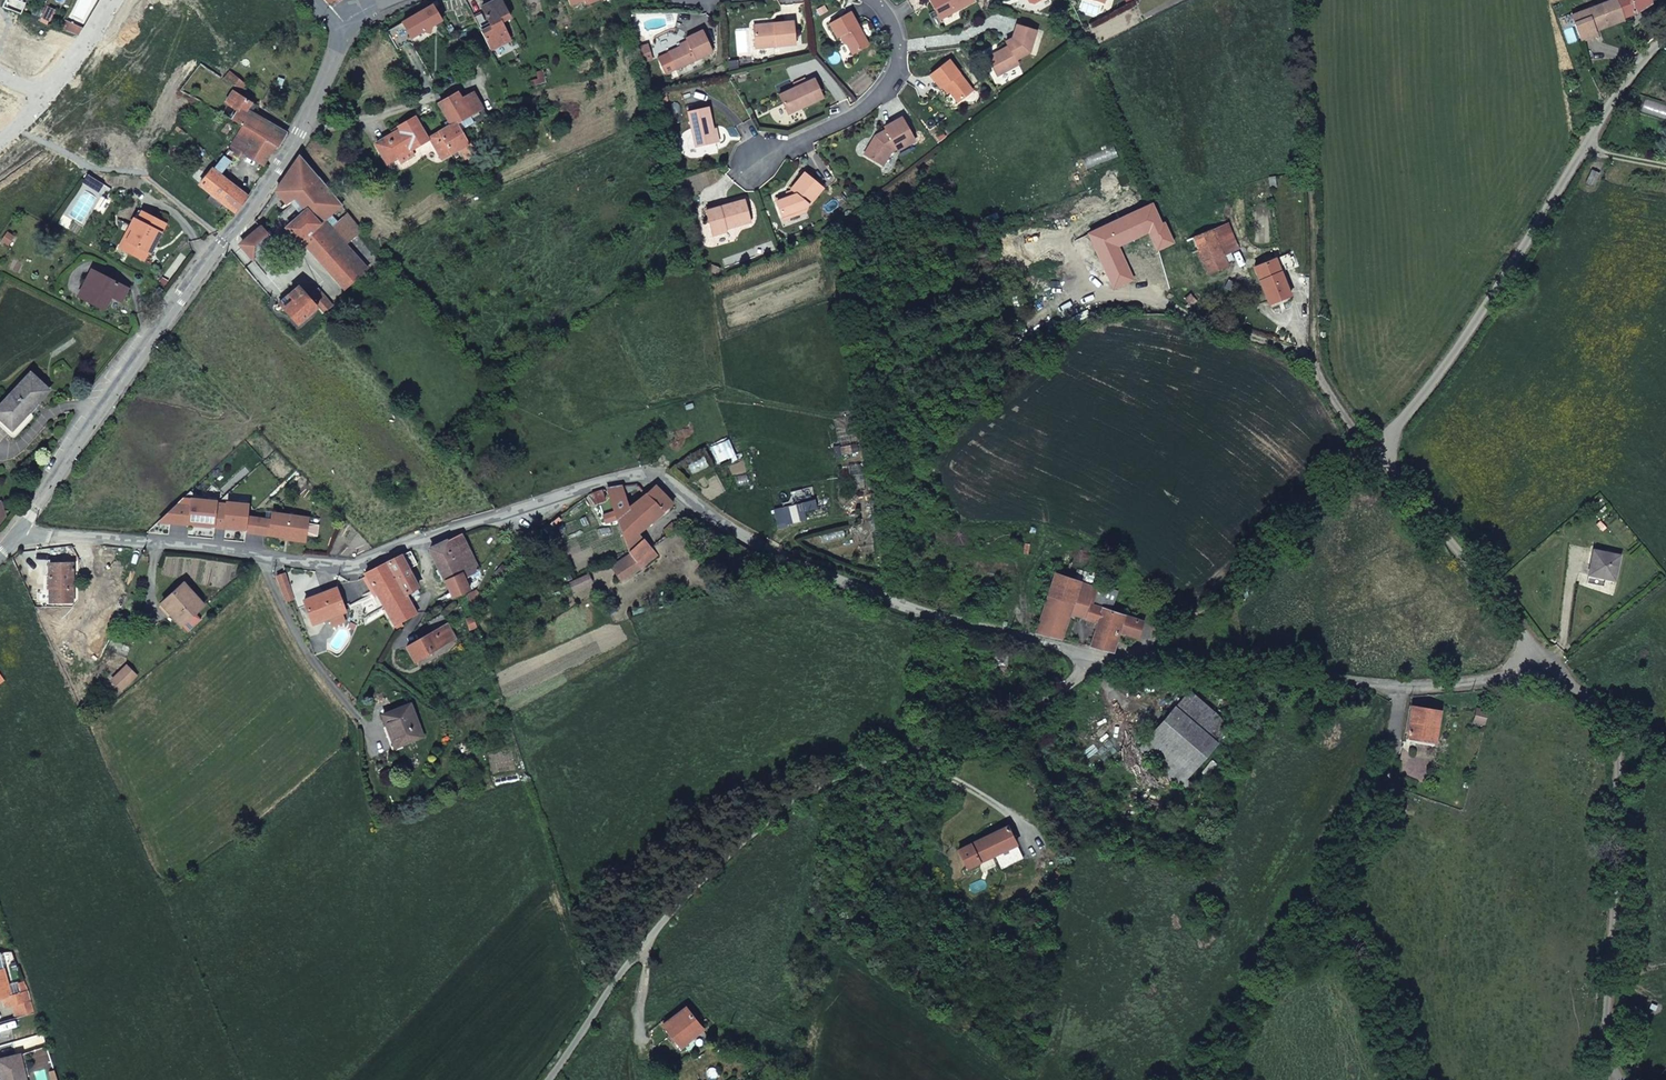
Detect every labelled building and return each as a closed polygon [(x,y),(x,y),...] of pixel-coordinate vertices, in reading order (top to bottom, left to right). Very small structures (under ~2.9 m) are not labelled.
[(23,15),(27,4),(17,0),(16,0),(11,11),(23,15)] [(475,17),(478,24),(490,50),(510,40),(502,22),(510,18),(501,0),(496,0),(482,7),(484,12),(475,17)] [(938,16),(955,7),(956,10),(974,1),(974,0),(929,0),(938,16)] [(1623,18),(1617,0),(1612,0),(1572,15),(1581,40),(1595,34),(1594,30),(1623,18)] [(1623,18),(1636,13),(1649,4),(1648,0),(1617,0),(1623,18)] [(396,48),(423,32),(431,34),(433,27),(443,21),(434,6),(434,5),(387,33),(396,48)] [(43,17),(51,21),(56,10),(49,6),(43,17)] [(842,35),(846,43),(853,54),(869,45),(850,11),(829,23),(837,38),(840,36),(842,35)] [(64,20),(60,28),(78,34),(81,29),(64,20)] [(775,26),(753,28),(755,48),(796,44),(793,21),(774,23),(775,26)] [(1012,40),(1006,43),(1008,46),(987,57),(997,75),(1018,64),(1016,60),(1030,52),(1036,31),(1016,25),(1012,38),(1012,40)] [(666,75),(713,52),(702,30),(685,38),(687,42),(657,57),(666,75)] [(637,49),(641,62),(651,59),(647,46),(637,49)] [(944,85),(950,92),(958,102),(973,90),(949,60),(930,75),(940,88),(942,87),(944,85)] [(233,85),(240,91),(245,84),(238,78),(233,85)] [(270,107),(275,97),(276,94),(280,86),(284,80),(278,78),(275,84),(273,83),(263,101),(267,103),(266,105),(270,107)] [(788,114),(823,98),(814,78),(779,95),(788,114)] [(280,86),(276,94),(282,96),(286,89),(280,86)] [(286,133),(285,132),(246,109),(250,103),(233,90),(225,102),(237,110),(231,120),(242,126),(274,145),(277,147),(286,133)] [(459,92),(438,104),(450,125),(456,122),(457,123),(471,115),(462,99),(459,92)] [(474,92),(462,99),(471,115),(483,108),(474,92)] [(687,111),(695,147),(716,142),(708,107),(687,111)] [(427,140),(414,117),(399,126),(401,130),(394,133),(376,144),(387,164),(427,140)] [(880,138),(875,136),(864,154),(882,165),(891,152),(896,149),(897,151),(915,141),(902,117),(884,127),(886,130),(881,132),(883,137),(880,138)] [(456,122),(450,125),(438,132),(451,155),(459,150),(465,159),(476,153),(471,144),(468,144),(457,123),(456,122)] [(274,145),(242,126),(230,147),(223,156),(230,162),(235,155),(238,157),(242,152),(264,165),(274,145)] [(178,127),(170,135),(173,137),(178,132),(195,148),(193,150),(199,156),(204,151),(178,127)] [(429,138),(441,161),(451,155),(438,132),(429,138)] [(223,156),(213,169),(221,175),(230,162),(223,156)] [(331,215),(342,205),(318,176),(300,156),(277,192),(287,204),(295,196),(306,209),(286,227),(300,243),(302,241),(344,288),(367,268),(346,245),(363,230),(347,213),(337,222),(331,215)] [(99,165),(98,165),(90,159),(86,165),(95,171),(99,165)] [(223,204),(234,213),(247,195),(221,175),(213,169),(211,167),(197,184),(210,194),(223,204)] [(794,192),(791,196),(789,194),(775,199),(782,217),(805,208),(809,204),(823,188),(804,172),(791,189),(794,192)] [(102,184),(90,176),(85,182),(98,190),(102,184)] [(1268,177),(1270,188),(1277,186),(1275,176),(1268,177)] [(1595,185),(1588,181),(1581,193),(1587,198),(1595,185)] [(223,204),(210,194),(205,199),(218,209),(223,204)] [(751,222),(744,199),(705,210),(712,233),(751,222)] [(1160,223),(1152,203),(1107,222),(1109,231),(1079,238),(1083,263),(1106,258),(1104,248),(1147,229),(1160,223)] [(150,252),(161,230),(165,223),(138,209),(129,227),(133,229),(127,240),(133,244),(129,252),(143,259),(147,251),(150,252)] [(1224,255),(1212,229),(1206,216),(1180,226),(1185,239),(1176,243),(1183,259),(1198,253),(1201,262),(1195,266),(1200,277),(1229,266),(1224,255)] [(1240,249),(1228,222),(1212,229),(1224,255),(1240,249)] [(257,261),(278,242),(263,225),(242,244),(257,261)] [(133,229),(129,227),(119,247),(129,252),(133,244),(127,240),(133,229)] [(1269,303),(1289,295),(1275,259),(1253,267),(1269,303)] [(112,296),(122,301),(127,289),(128,288),(92,270),(79,296),(105,309),(112,296)] [(1189,289),(1187,282),(1174,286),(1177,293),(1189,289)] [(283,308),(288,313),(298,324),(317,307),(308,297),(299,286),(279,303),(281,305),(282,306),(282,307),(283,308)] [(317,307),(323,313),(332,305),(318,288),(308,297),(317,307)] [(1194,296),(1193,298),(1196,301),(1201,296),(1197,292),(1194,296)] [(1187,303),(1193,298),(1194,296),(1191,293),(1184,299),(1187,303)] [(0,405),(0,418),(12,429),(50,391),(30,372),(0,405)] [(639,533),(674,503),(655,485),(647,493),(638,485),(608,489),(630,551),(644,538),(639,533)] [(606,500),(603,490),(592,493),(595,503),(606,500)] [(191,507),(192,499),(191,492),(177,506),(191,507)] [(161,521),(246,529),(247,518),(247,517),(247,515),(249,506),(227,503),(226,510),(217,509),(218,502),(192,499),(191,507),(177,506),(161,521)] [(246,529),(245,533),(305,541),(305,535),(307,524),(308,518),(272,513),(271,521),(247,517),(247,518),(246,529)] [(667,534),(676,526),(673,522),(664,530),(667,534)] [(307,524),(305,535),(316,537),(318,526),(307,524)] [(481,571),(462,535),(430,550),(453,597),(470,589),(465,580),(481,571)] [(652,547),(644,538),(630,551),(631,555),(636,561),(652,547)] [(658,555),(652,547),(636,561),(642,569),(658,555)] [(1617,556),(1592,550),(1585,576),(1611,582),(1617,556)] [(415,561),(411,553),(388,564),(406,594),(418,587),(409,569),(408,568),(415,561)] [(642,569),(636,561),(631,555),(612,567),(622,582),(642,569)] [(73,564),(49,564),(50,602),(73,602),(73,564)] [(388,564),(366,575),(397,630),(404,626),(402,622),(418,613),(406,594),(388,564)] [(297,599),(287,574),(278,577),(288,602),(297,599)] [(1091,646),(1114,652),(1120,632),(1139,638),(1144,621),(1112,611),(1118,590),(1097,584),(1096,586),(1056,574),(1037,633),(1061,639),(1071,612),(1086,617),(1086,619),(1098,623),(1091,646)] [(588,575),(577,580),(579,585),(591,581),(588,575)] [(579,585),(577,580),(570,582),(575,591),(581,589),(579,585)] [(579,585),(581,589),(593,584),(591,581),(579,585)] [(203,604),(185,584),(162,604),(181,625),(203,604)] [(337,589),(305,602),(314,626),(331,619),(343,615),(347,613),(337,589)] [(471,608),(484,600),(477,591),(467,596),(471,608)] [(416,662),(455,640),(446,623),(447,623),(442,614),(428,623),(433,632),(407,647),(416,662)] [(346,623),(343,615),(331,619),(334,628),(346,623)] [(467,620),(471,630),(477,627),(474,618),(467,620)] [(55,652),(58,657),(69,652),(67,646),(55,652)] [(1008,655),(993,654),(993,670),(998,670),(998,676),(1007,676),(1008,655)] [(136,675),(126,665),(112,679),(122,689),(136,675)] [(1186,701),(1174,718),(1220,750),(1232,733),(1186,701)] [(384,714),(396,747),(423,737),(410,704),(384,714)] [(1458,716),(1432,707),(1423,734),(1450,742),(1458,716)] [(1496,716),(1486,715),(1484,727),(1494,728),(1496,716)] [(1220,750),(1174,718),(1141,765),(1186,798),(1220,750)] [(964,876),(999,858),(1013,850),(1004,831),(957,856),(964,876)] [(29,993),(13,997),(6,971),(0,972),(0,1001),(5,1000),(8,1009),(32,1002),(29,993)] [(658,1044),(664,1058),(697,1042),(699,1045),(713,1037),(706,1021),(691,1028),(685,1014),(658,1027),(665,1041),(658,1044)] [(22,1057),(0,1062),(0,1067),(3,1079),(27,1079),(22,1057)]
